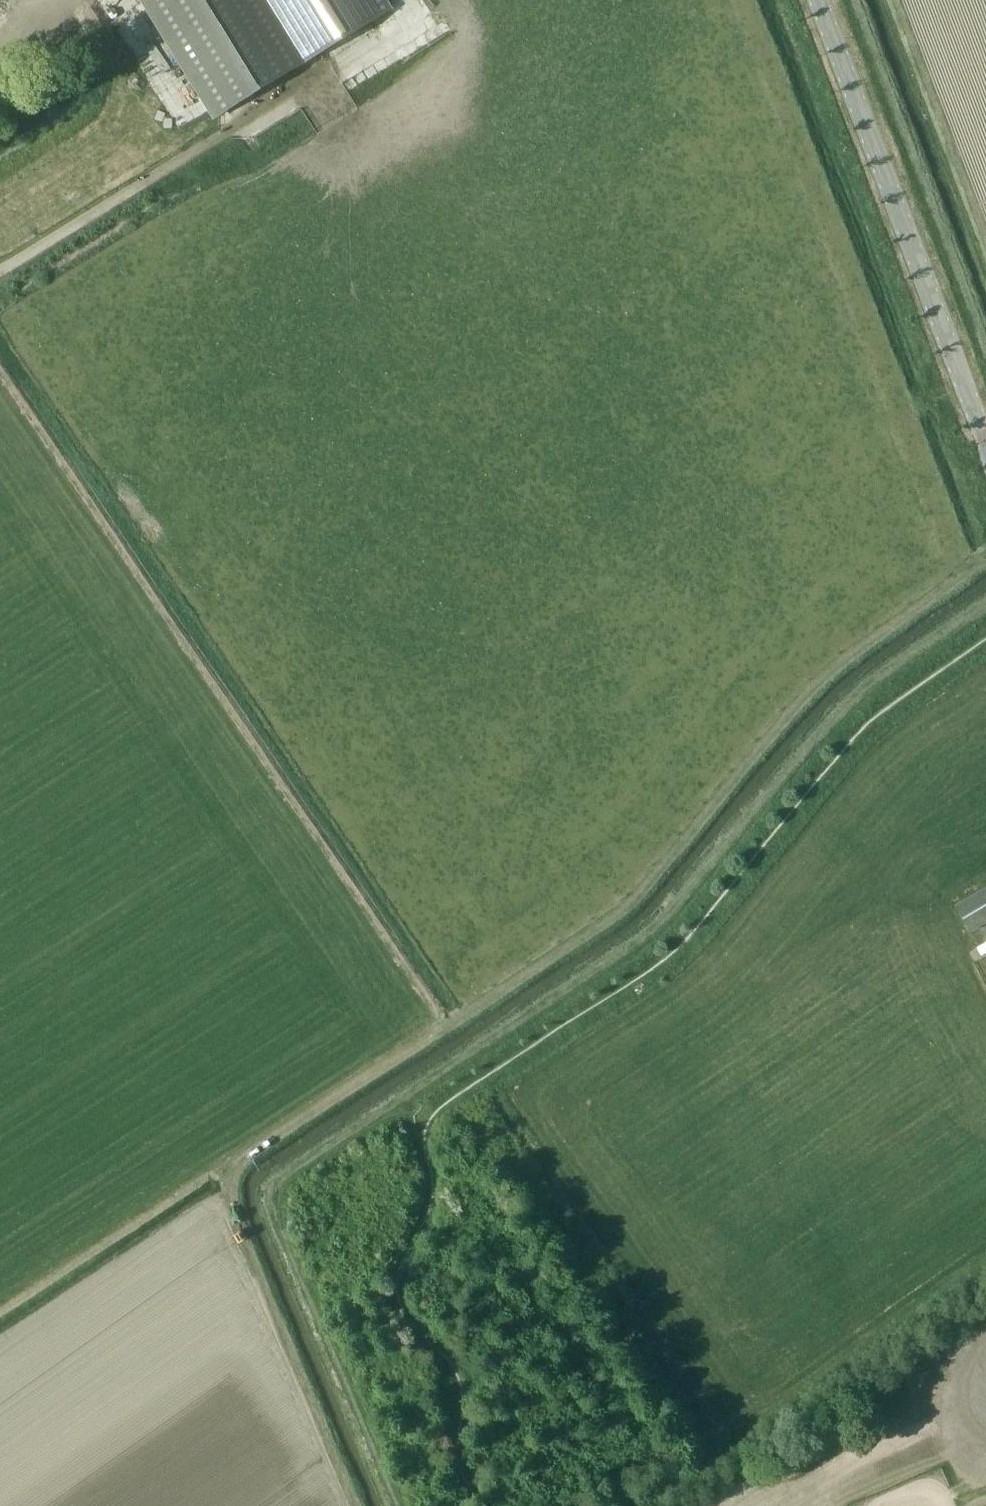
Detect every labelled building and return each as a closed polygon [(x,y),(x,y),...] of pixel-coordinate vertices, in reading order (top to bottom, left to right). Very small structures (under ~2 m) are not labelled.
[(213,120),(393,9),(388,0),(140,0),(213,120)] [(971,930),(985,921),(985,887),(956,905),(971,930)]
